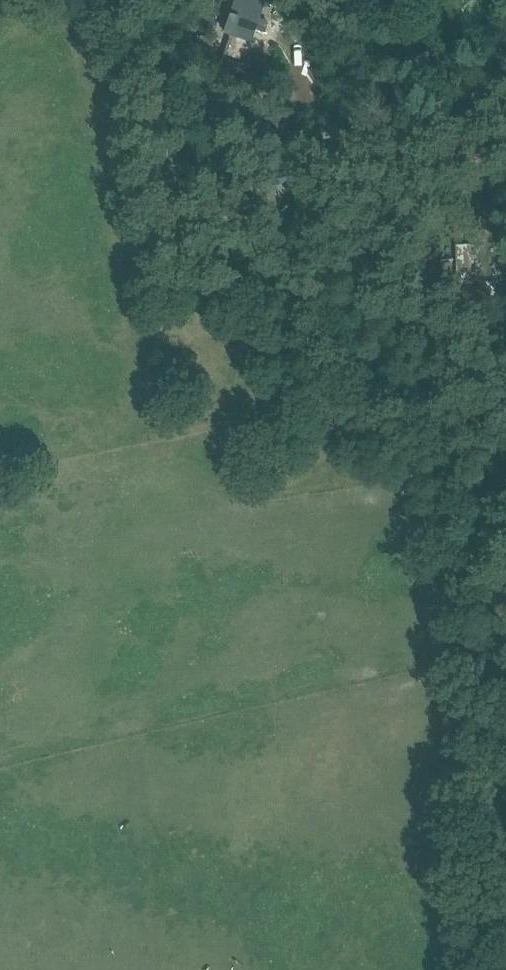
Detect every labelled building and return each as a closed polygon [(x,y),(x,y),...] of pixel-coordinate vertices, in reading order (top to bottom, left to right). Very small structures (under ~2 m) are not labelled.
[(225,35),(254,45),(269,0),(237,0),(225,35)] [(456,254),(459,287),(470,287),(468,253),(456,254)] [(454,263),(442,263),(443,279),(454,279),(454,263)]
